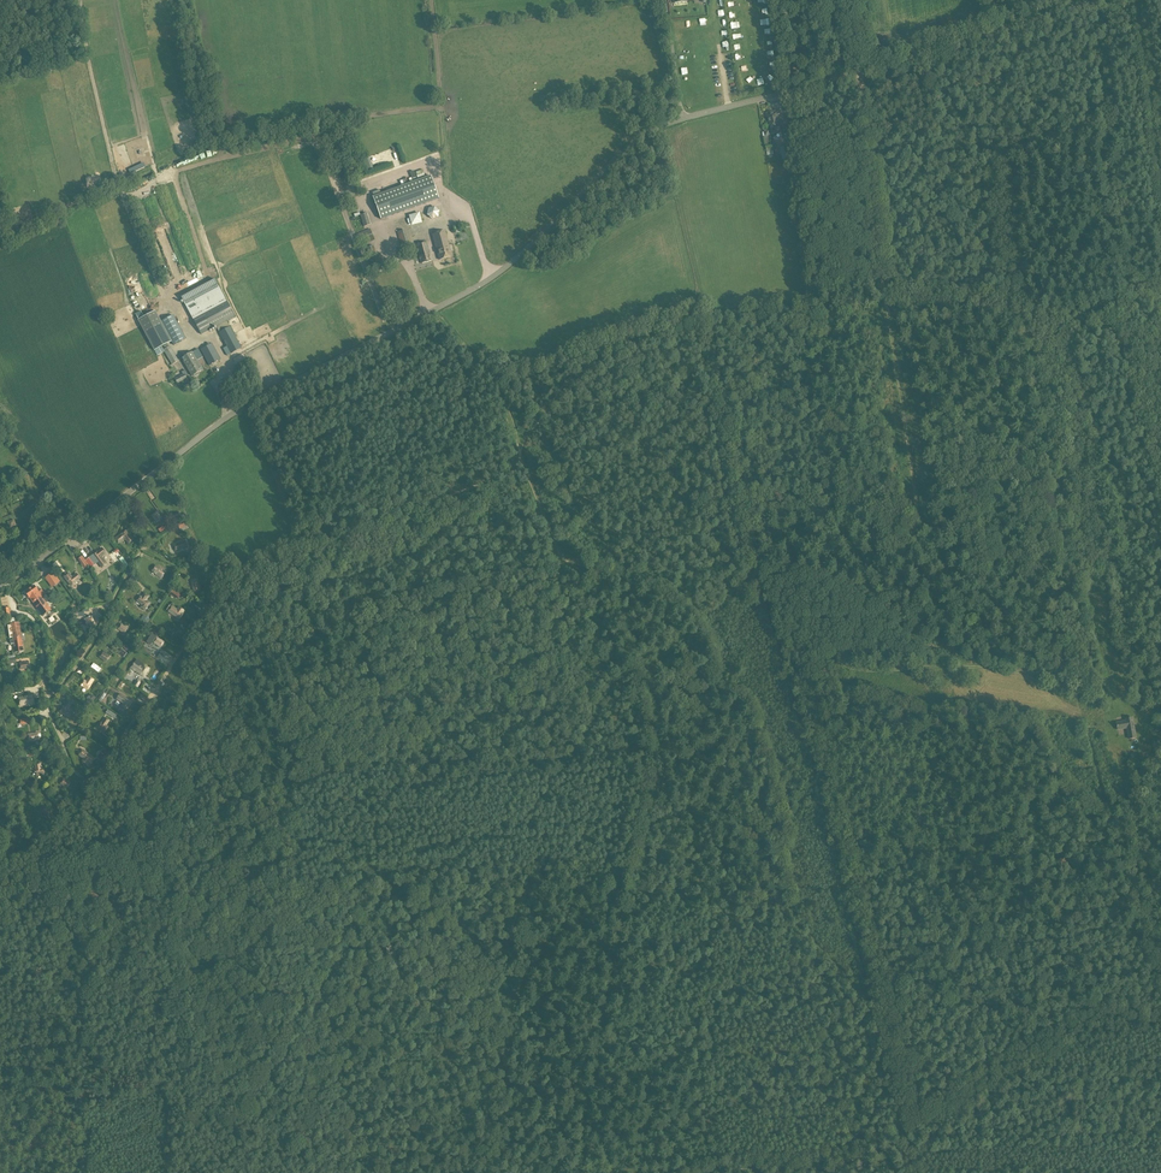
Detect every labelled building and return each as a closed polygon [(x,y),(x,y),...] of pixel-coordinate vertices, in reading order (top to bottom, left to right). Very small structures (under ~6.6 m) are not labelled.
[(779,122),(777,113),(772,114),(776,128),(781,126),(780,122),(779,122)] [(776,128),(772,114),(767,115),(770,124),(772,130),(769,131),(763,132),(764,137),(763,137),(765,144),(769,143),(768,140),(771,139),(770,136),(770,135),(776,133),(775,128),(776,128)] [(783,138),(789,137),(786,126),(780,127),(783,138)] [(783,160),(791,159),(789,147),(781,148),(783,160)] [(369,156),(364,158),(368,170),(373,168),(369,156)] [(431,175),(373,196),(381,219),(439,198),(431,175)] [(432,220),(438,217),(440,211),(435,206),(428,208),(427,215),(432,220)] [(364,228),(371,226),(367,213),(360,215),(364,228)] [(411,226),(422,223),(419,213),(409,215),(411,226)] [(364,244),(374,240),(370,229),(360,233),(364,244)] [(405,230),(397,232),(403,251),(410,248),(405,230)] [(439,259),(452,256),(445,231),(432,234),(439,259)] [(421,263),(432,260),(427,242),(416,245),(421,263)] [(376,256),(373,246),(367,247),(372,267),(382,264),(379,255),(376,256)] [(223,349),(227,356),(241,348),(227,321),(235,317),(215,279),(181,297),(201,334),(216,326),(227,347),(223,349)] [(138,320),(155,351),(172,342),(174,345),(185,339),(173,315),(161,321),(155,311),(144,317),(141,311),(135,314),(139,320),(138,320)] [(216,366),(214,363),(220,359),(212,343),(201,349),(209,365),(211,364),(212,367),(216,366)] [(178,361),(169,346),(164,350),(166,353),(162,356),(163,358),(167,355),(172,364),(178,361)] [(192,352),(182,358),(192,376),(202,370),(192,352)] [(177,383),(187,378),(186,377),(188,376),(185,370),(182,372),(183,374),(175,379),(177,383)] [(157,511),(151,516),(157,523),(162,518),(157,511)] [(7,523),(10,529),(17,526),(14,519),(7,523)] [(187,523),(178,526),(180,531),(185,528),(189,527),(187,523)] [(115,538),(119,544),(125,540),(128,544),(134,540),(129,533),(130,532),(128,529),(115,538)] [(19,548),(22,543),(17,539),(13,544),(19,548)] [(185,540),(173,545),(175,552),(183,549),(188,548),(185,540)] [(93,555),(86,560),(86,561),(89,565),(91,568),(97,563),(101,568),(107,564),(102,557),(106,554),(102,548),(97,551),(92,554),(93,555)] [(84,568),(89,565),(86,561),(86,560),(82,556),(78,559),(84,568)] [(162,569),(156,565),(152,572),(156,575),(162,579),(167,571),(163,569),(162,569)] [(53,572),(45,578),(52,587),(60,581),(53,572)] [(63,577),(71,587),(75,583),(81,579),(77,573),(72,577),(69,573),(63,577)] [(197,578),(190,580),(193,592),(201,590),(197,578)] [(51,610),(38,592),(38,591),(34,586),(25,592),(29,598),(30,598),(43,616),(51,610)] [(136,601),(141,604),(139,608),(145,611),(151,602),(147,600),(149,596),(144,592),(141,596),(140,595),(136,601)] [(169,612),(181,620),(184,615),(183,614),(185,611),(179,607),(178,609),(173,606),(169,612)] [(9,607),(3,608),(5,619),(11,618),(9,607)] [(96,625),(92,615),(84,619),(87,625),(89,624),(91,628),(96,625)] [(149,619),(143,615),(140,620),(146,624),(149,619)] [(9,633),(21,631),(20,622),(10,624),(10,625),(8,625),(9,633)] [(125,634),(129,629),(121,623),(117,629),(125,634)] [(157,635),(153,632),(147,642),(151,645),(157,635)] [(22,636),(12,637),(13,640),(10,640),(11,644),(13,644),(14,647),(23,646),(22,636)] [(161,648),(165,642),(157,637),(154,643),(161,648)] [(106,662),(110,657),(102,652),(99,658),(106,662)] [(134,663),(130,668),(144,678),(150,668),(144,664),(137,659),(134,663)] [(90,677),(89,676),(86,681),(84,680),(81,686),(88,691),(92,685),(91,685),(95,680),(90,677)] [(127,706),(131,701),(120,694),(117,699),(127,706)] [(32,695),(18,697),(20,707),(34,704),(32,695)] [(96,698),(91,695),(86,703),(90,706),(96,698)] [(73,712),(69,709),(72,703),(67,701),(64,706),(63,706),(59,712),(69,718),(73,712)] [(102,722),(101,721),(97,728),(104,733),(109,726),(107,725),(110,720),(105,717),(102,722)] [(1136,739),(1133,719),(1126,720),(1126,722),(1117,724),(1118,731),(1128,729),(1130,740),(1136,739)] [(29,741),(39,739),(38,732),(28,734),(29,741)] [(95,758),(83,749),(78,755),(83,759),(81,761),(88,765),(89,763),(90,764),(95,758)] [(102,760),(105,754),(101,751),(97,757),(102,760)] [(42,767),(41,763),(35,764),(36,769),(35,769),(36,775),(45,774),(44,767),(42,767)] [(67,788),(71,783),(64,778),(60,784),(67,788)] [(48,817),(52,811),(45,806),(41,812),(48,817)]
